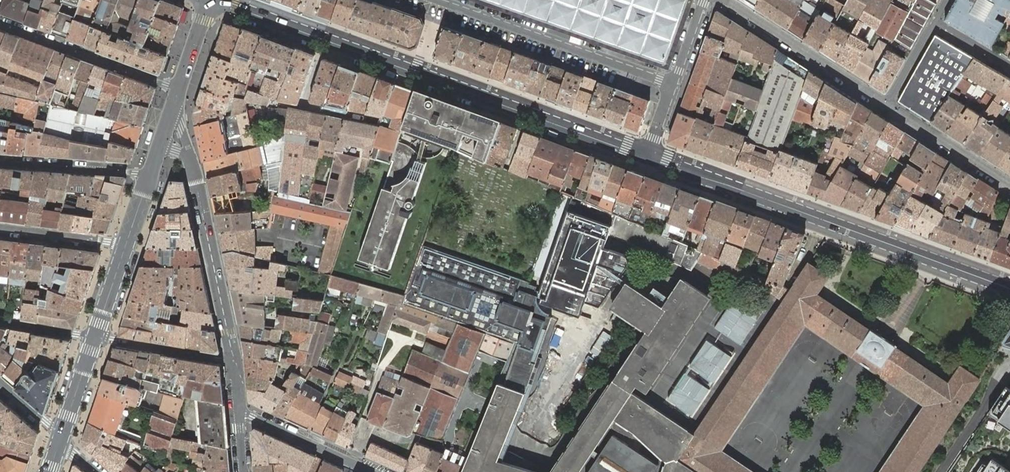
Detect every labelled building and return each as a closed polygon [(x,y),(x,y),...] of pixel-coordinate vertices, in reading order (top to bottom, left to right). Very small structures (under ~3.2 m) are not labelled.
[(39,28),(46,8),(44,7),(46,0),(31,0),(30,3),(23,0),(4,0),(0,11),(0,14),(25,23),(39,28)] [(64,0),(46,0),(44,7),(46,8),(59,13),(64,0)] [(80,6),(82,0),(64,0),(59,13),(52,33),(68,39),(80,6)] [(98,13),(103,0),(82,0),(80,6),(98,13)] [(107,31),(108,31),(120,0),(103,0),(98,13),(93,25),(107,31)] [(108,31),(127,38),(141,0),(120,0),(108,31)] [(127,38),(145,45),(151,31),(150,30),(156,15),(161,0),(141,0),(127,38)] [(156,15),(178,23),(183,8),(183,6),(166,0),(161,0),(156,15)] [(317,14),(322,0),(304,0),(301,8),(317,14)] [(333,20),(340,0),(322,0),(317,14),(333,20)] [(349,25),(358,0),(340,0),(333,20),(349,25)] [(364,31),(374,3),(374,1),(375,1),(375,0),(358,0),(349,25),(364,31)] [(501,5),(525,13),(548,21),(573,30),(595,38),(613,44),(617,45),(618,46),(620,46),(642,54),(665,62),(673,41),(680,20),(687,0),(488,0),(501,5)] [(778,0),(759,0),(755,7),(774,20),(782,5),(783,4),(783,3),(782,2),(782,1),(781,1),(780,1),(779,1),(778,0)] [(779,1),(780,1),(781,1),(782,1),(782,2),(783,3),(783,4),(782,5),(774,20),(788,29),(803,1),(804,0),(778,0),(779,1)] [(821,9),(804,0),(803,1),(788,29),(804,39),(818,14),(821,9)] [(820,50),(843,10),(845,5),(836,0),(826,0),(823,5),(837,12),(834,17),(825,12),(823,16),(818,14),(804,39),(820,50)] [(865,10),(870,0),(848,0),(845,5),(843,10),(860,20),(865,10)] [(882,19),(892,2),(892,0),(870,0),(865,10),(882,19)] [(892,2),(909,11),(915,0),(892,0),(892,2)] [(894,39),(902,44),(911,48),(936,3),(930,0),(915,0),(909,11),(894,39)] [(964,31),(978,8),(965,0),(955,0),(945,19),(964,31)] [(964,31),(991,47),(997,36),(1004,24),(996,19),(997,18),(983,9),(987,2),(1005,12),(1007,8),(1003,5),(1006,0),(965,0),(978,8),(964,31)] [(364,31),(383,38),(393,8),(375,1),(374,1),(374,3),(364,31)] [(853,71),(870,82),(889,47),(891,43),(893,40),(894,39),(909,11),(892,2),(882,19),(875,31),(866,49),(853,71)] [(68,39),(86,45),(93,25),(98,13),(80,6),(68,39)] [(39,28),(52,33),(59,13),(46,8),(39,28)] [(393,8),(383,38),(412,48),(418,45),(424,24),(422,18),(393,8)] [(837,61),(852,33),(860,20),(843,10),(820,50),(837,61)] [(875,31),(882,19),(865,10),(860,20),(852,33),(837,61),(853,71),(866,49),(875,31)] [(716,12),(707,35),(725,41),(733,20),(718,11),(716,12)] [(150,30),(151,31),(173,39),(178,23),(156,15),(150,30)] [(730,61),(737,63),(739,59),(743,49),(749,31),(733,20),(725,41),(722,49),(732,53),(730,61)] [(233,61),(244,29),(226,22),(225,22),(225,23),(214,55),(233,61)] [(86,45),(99,50),(107,31),(93,25),(86,45)] [(453,63),(464,33),(446,27),(445,28),(435,56),(436,57),(453,63)] [(253,67),(263,35),(244,29),(233,61),(229,73),(249,79),(252,70),(253,67)] [(1,92),(2,92),(18,96),(36,100),(40,87),(7,75),(9,68),(43,80),(44,80),(55,50),(20,37),(7,33),(0,30),(0,92),(1,92)] [(107,31),(99,50),(160,73),(162,72),(168,55),(145,45),(127,38),(108,31),(107,31)] [(145,45),(168,55),(173,39),(151,31),(145,45)] [(778,50),(749,31),(743,49),(739,59),(754,65),(756,58),(766,61),(762,70),(770,72),(771,70),(770,68),(772,66),(778,51),(778,50)] [(485,41),(464,33),(453,63),(474,70),(485,41)] [(269,65),(277,40),(263,35),(253,67),(252,70),(249,79),(247,85),(245,88),(249,89),(260,93),(265,77),(266,74),(269,67),(269,65)] [(707,35),(702,51),(720,57),(722,49),(725,41),(707,35)] [(936,35),(920,64),(934,72),(952,44),(936,35)] [(275,98),(279,99),(284,83),(289,72),(297,48),(277,40),(269,65),(283,70),(279,81),(265,77),(260,93),(264,94),(275,98)] [(502,47),(485,41),(474,70),(491,77),(502,47)] [(889,47),(870,82),(885,92),(887,92),(906,58),(895,52),(898,47),(897,47),(891,43),(889,47)] [(895,52),(906,58),(911,48),(902,44),(901,47),(898,45),(897,47),(898,47),(895,52)] [(952,44),(934,72),(957,85),(961,78),(975,58),(952,44)] [(516,52),(502,47),(491,77),(505,82),(516,52)] [(297,69),(309,73),(316,54),(297,48),(289,72),(295,73),(297,69)] [(40,87),(36,100),(40,101),(51,104),(52,100),(53,97),(56,90),(68,55),(55,50),(44,80),(43,80),(40,87)] [(793,59),(778,50),(778,51),(778,52),(778,53),(778,54),(778,55),(778,56),(778,57),(779,58),(779,59),(779,60),(780,60),(780,61),(781,62),(781,63),(782,63),(783,64),(794,71),(795,71),(796,71),(796,72),(797,72),(798,72),(799,72),(799,73),(800,73),(801,73),(802,73),(803,73),(804,73),(805,73),(806,72),(807,72),(808,72),(809,72),(810,71),(811,71),(793,59)] [(708,88),(726,94),(732,78),(737,63),(730,61),(720,57),(702,51),(691,81),(708,88)] [(751,131),(749,136),(747,141),(757,144),(769,149),(780,153),(781,149),(793,118),(801,96),(811,71),(810,71),(809,72),(808,72),(807,72),(806,72),(805,73),(804,73),(803,73),(802,73),(801,73),(800,73),(799,73),(799,72),(798,72),(797,72),(796,72),(796,71),(795,71),(794,71),(783,64),(782,63),(781,63),(781,62),(780,61),(780,60),(779,60),(779,59),(779,58),(778,57),(778,56),(778,55),(778,54),(778,53),(778,52),(778,51),(772,66),(770,68),(771,70),(770,72),(764,90),(756,110),(759,110),(751,131)] [(537,60),(516,52),(505,82),(526,89),(537,60)] [(82,60),(68,55),(56,90),(63,93),(69,96),(70,94),(76,77),(82,60)] [(227,78),(229,73),(233,61),(214,55),(209,72),(227,78)] [(334,87),(341,64),(326,59),(326,58),(325,58),(324,59),(323,60),(316,81),(334,87)] [(1008,77),(975,58),(961,78),(957,85),(954,89),(961,93),(963,94),(970,83),(968,82),(965,80),(968,75),(998,93),(1008,77)] [(67,103),(65,107),(80,110),(96,65),(82,60),(76,77),(81,80),(76,96),(70,94),(69,96),(67,103)] [(552,65),(537,60),(526,89),(541,95),(552,65)] [(328,105),(347,109),(360,71),(341,64),(334,87),(328,105)] [(934,72),(920,64),(899,101),(932,122),(950,95),(954,89),(957,85),(934,72)] [(111,71),(96,65),(80,110),(85,111),(96,114),(104,87),(105,88),(111,71)] [(568,71),(552,65),(541,95),(557,101),(568,71)] [(279,99),(289,103),(298,104),(306,81),(309,73),(297,69),(295,73),(289,72),(284,83),(279,99)] [(126,76),(111,71),(105,88),(104,87),(96,114),(112,117),(117,99),(120,93),(126,76)] [(347,109),(367,113),(379,78),(360,71),(347,109)] [(585,77),(568,71),(557,101),(573,107),(585,77)] [(827,81),(811,71),(801,96),(814,104),(817,98),(820,100),(827,81)] [(234,96),(239,82),(227,78),(209,72),(203,88),(220,94),(232,96),(234,96)] [(239,82),(247,85),(249,79),(229,73),(227,78),(239,82)] [(155,87),(126,76),(120,93),(117,99),(150,106),(156,89),(155,87)] [(600,82),(585,77),(573,107),(588,112),(600,82)] [(1008,77),(998,93),(996,97),(987,110),(982,116),(994,124),(994,119),(1004,106),(999,103),(1004,96),(1009,100),(1009,79),(1008,77)] [(384,116),(395,84),(379,78),(367,113),(384,116)] [(726,94),(724,98),(730,100),(737,103),(739,98),(747,101),(745,106),(754,109),(756,110),(764,90),(732,78),(726,94)] [(312,102),(328,105),(334,87),(316,81),(310,99),(312,102)] [(691,81),(680,112),(697,118),(708,88),(691,81)] [(843,92),(827,81),(820,100),(817,98),(814,104),(818,107),(812,122),(810,128),(828,134),(829,131),(814,127),(815,123),(827,127),(831,116),(834,117),(843,92)] [(615,88),(600,82),(588,112),(604,118),(615,88)] [(371,156),(391,162),(392,159),(398,141),(403,127),(414,91),(395,84),(384,116),(381,125),(371,156)] [(224,117),(232,115),(237,114),(248,110),(245,99),(241,98),(235,97),(234,96),(232,96),(220,94),(203,88),(194,113),(197,124),(222,118),(224,117)] [(245,99),(249,89),(245,88),(241,98),(245,99)] [(634,95),(615,88),(604,118),(623,125),(634,95)] [(708,88),(697,118),(694,127),(692,132),(686,148),(703,154),(715,124),(724,98),(726,94),(708,88)] [(262,101),(264,94),(260,93),(249,89),(245,99),(262,101)] [(950,95),(932,122),(947,132),(965,105),(956,100),(961,93),(954,89),(950,95)] [(61,100),(63,93),(56,90),(53,97),(61,100)] [(403,127),(418,133),(431,97),(414,91),(403,127)] [(0,98),(0,105),(16,109),(18,96),(2,92),(0,98)] [(857,101),(843,92),(834,117),(848,123),(857,101)] [(996,97),(991,94),(985,104),(982,107),(983,107),(984,108),(987,110),(996,97)] [(650,100),(634,95),(623,125),(639,131),(650,100)] [(36,100),(18,96),(16,109),(28,112),(26,125),(13,122),(11,132),(8,153),(25,154),(29,131),(29,132),(34,133),(37,119),(40,101),(36,100)] [(814,104),(801,96),(793,118),(801,121),(802,119),(812,122),(818,107),(814,104)] [(52,100),(51,104),(65,107),(67,103),(61,100),(53,97),(52,100)] [(446,144),(457,148),(458,144),(460,140),(469,113),(470,111),(458,107),(457,106),(441,101),(431,97),(418,133),(424,135),(434,139),(446,144)] [(274,102),(287,106),(289,103),(279,99),(275,98),(274,102)] [(715,124),(703,154),(720,160),(732,130),(722,126),(728,110),(726,109),(730,100),(724,98),(715,124)] [(117,99),(112,117),(144,124),(150,106),(117,99)] [(873,111),(857,101),(848,123),(846,126),(860,134),(873,111)] [(65,107),(51,104),(45,133),(74,140),(78,141),(111,147),(112,141),(136,147),(144,124),(112,117),(96,114),(85,111),(80,110),(65,107)] [(299,196),(310,111),(287,106),(284,127),(282,139),(286,139),(279,192),(299,196)] [(968,107),(950,134),(964,143),(982,116),(987,110),(984,108),(979,114),(968,107)] [(759,110),(756,110),(754,109),(747,130),(751,131),(759,110)] [(237,114),(232,115),(224,117),(222,118),(197,124),(204,161),(229,154),(238,152),(242,151),(245,150),(256,147),(252,126),(248,110),(237,114)] [(315,173),(321,146),(328,115),(310,111),(299,196),(299,197),(310,199),(315,173)] [(889,122),(873,111),(860,134),(853,145),(849,153),(845,159),(849,162),(853,156),(861,161),(857,167),(858,167),(862,170),(865,163),(877,143),(881,137),(889,122)] [(670,142),(686,148),(692,132),(687,131),(689,126),(694,127),(697,118),(680,112),(669,141),(670,142)] [(499,124),(469,113),(460,140),(458,144),(457,148),(460,149),(466,133),(480,138),(474,155),(488,161),(492,151),(493,148),(503,123),(500,122),(499,124)] [(321,146),(337,149),(340,135),(341,135),(346,118),(328,115),(321,146)] [(994,124),(982,116),(964,143),(981,154),(999,127),(994,124)] [(829,131),(828,134),(829,134),(841,138),(846,126),(848,123),(834,117),(830,128),(829,131)] [(366,169),(371,156),(381,125),(346,118),(341,135),(340,135),(337,149),(344,150),(345,145),(349,144),(364,146),(365,150),(360,167),(366,169)] [(29,132),(25,154),(40,155),(45,133),(47,121),(37,119),(34,133),(29,132)] [(11,132),(13,122),(0,120),(0,130),(11,132)] [(904,132),(889,122),(881,137),(891,143),(889,146),(890,147),(889,148),(890,150),(877,143),(865,163),(872,166),(874,163),(878,165),(876,169),(882,172),(891,156),(893,153),(894,150),(904,132)] [(503,167),(517,129),(503,123),(493,148),(492,151),(488,161),(503,167)] [(981,154),(997,165),(1009,146),(1009,134),(999,127),(981,154)] [(0,130),(0,152),(8,153),(11,132),(0,130)] [(732,130),(720,160),(737,166),(743,150),(744,150),(747,141),(749,136),(732,130)] [(510,170),(527,177),(529,172),(535,154),(542,137),(525,131),(519,148),(510,170)] [(920,142),(904,132),(894,150),(898,153),(897,155),(904,160),(902,163),(907,165),(908,163),(911,158),(912,156),(920,142)] [(45,133),(40,155),(69,157),(74,140),(45,133)] [(841,138),(829,134),(828,138),(835,140),(830,153),(845,159),(849,153),(853,145),(841,138)] [(551,180),(563,185),(564,182),(565,179),(576,150),(562,145),(542,137),(535,154),(529,172),(549,180),(551,180)] [(78,141),(74,140),(69,157),(108,160),(111,147),(78,141)] [(132,161),(136,147),(112,141),(111,147),(108,160),(131,162),(132,161)] [(398,141),(392,159),(393,159),(367,234),(383,239),(407,167),(408,168),(414,151),(413,150),(412,149),(411,148),(411,147),(410,146),(409,146),(408,145),(407,145),(406,144),(405,144),(404,143),(403,143),(402,143),(402,142),(401,142),(400,142),(399,141),(398,141)] [(743,150),(737,166),(770,178),(780,153),(769,149),(767,154),(755,149),(757,144),(747,141),(744,150),(743,150)] [(936,152),(920,142),(912,156),(911,158),(924,166),(921,172),(924,174),(936,152)] [(255,166),(260,165),(265,164),(260,146),(256,147),(245,150),(242,151),(244,158),(240,159),(238,152),(229,154),(204,161),(208,177),(232,171),(238,170),(255,166)] [(997,165),(1009,173),(1009,146),(997,165)] [(818,163),(781,149),(780,153),(770,178),(807,192),(818,163)] [(563,185),(561,190),(565,192),(568,184),(572,185),(573,181),(581,184),(584,176),(591,155),(576,150),(565,179),(564,182),(563,185)] [(823,198),(842,166),(845,159),(830,153),(823,150),(818,163),(807,192),(823,198)] [(323,205),(347,211),(360,157),(336,151),(328,187),(324,202),(323,205)] [(414,151),(408,168),(407,167),(383,239),(367,234),(360,258),(374,263),(376,264),(391,269),(409,216),(411,217),(413,212),(409,211),(410,207),(412,208),(413,207),(414,207),(415,206),(415,205),(415,204),(415,203),(415,202),(414,201),(413,200),(427,163),(422,161),(423,157),(421,156),(420,156),(419,155),(418,154),(417,153),(416,152),(415,151),(414,151)] [(952,162),(936,152),(924,174),(919,182),(926,187),(935,192),(938,186),(952,162)] [(579,186),(575,196),(586,201),(588,193),(589,190),(590,186),(599,158),(591,155),(584,176),(581,184),(580,186),(579,186)] [(907,165),(902,163),(893,157),(891,156),(882,172),(873,187),(859,211),(877,218),(907,165)] [(590,186),(604,192),(614,163),(599,158),(590,186)] [(968,173),(952,162),(938,186),(950,193),(948,198),(943,195),(940,199),(945,202),(949,204),(956,192),(968,173)] [(618,197),(629,169),(614,163),(604,192),(618,197)] [(872,166),(865,163),(862,170),(859,174),(870,180),(868,184),(857,177),(841,205),(859,211),(873,187),(882,172),(876,169),(872,166)] [(916,188),(915,188),(919,182),(924,174),(921,172),(908,163),(907,165),(877,218),(894,224),(912,194),(916,188)] [(232,171),(208,177),(212,196),(227,192),(243,190),(241,182),(247,181),(248,190),(256,190),(258,183),(261,182),(260,179),(262,178),(260,165),(255,166),(238,170),(232,171)] [(855,173),(842,166),(823,198),(841,205),(857,177),(858,175),(859,174),(862,170),(858,167),(855,173)] [(32,189),(36,170),(5,168),(3,186),(22,188),(21,195),(31,197),(32,189)] [(616,203),(613,212),(617,214),(629,219),(634,205),(635,205),(646,175),(629,169),(618,197),(617,199),(616,203)] [(46,204),(53,172),(36,170),(32,189),(31,197),(30,202),(26,224),(42,226),(45,209),(45,208),(46,204)] [(63,207),(67,191),(70,173),(53,172),(46,204),(61,207),(63,207)] [(86,194),(91,195),(96,175),(70,173),(67,191),(80,193),(86,194)] [(978,179),(968,173),(956,192),(966,198),(970,200),(971,198),(969,197),(968,196),(971,190),(978,179)] [(91,195),(101,198),(107,180),(109,176),(96,175),(91,195)] [(634,205),(629,219),(647,227),(649,221),(651,215),(652,214),(653,212),(654,210),(664,182),(646,175),(635,205),(634,205)] [(109,176),(107,180),(123,185),(125,178),(125,177),(109,176)] [(966,198),(956,192),(949,204),(966,213),(973,215),(977,216),(988,220),(997,197),(998,193),(978,179),(971,190),(973,191),(975,192),(971,198),(970,200),(966,198)] [(107,180),(101,198),(117,202),(123,185),(107,180)] [(165,199),(187,196),(184,181),(171,180),(165,199)] [(653,212),(652,214),(668,221),(671,214),(675,205),(681,188),(664,182),(654,210),(653,212)] [(926,187),(919,182),(915,188),(916,188),(912,194),(894,224),(912,231),(928,204),(931,198),(927,196),(924,201),(919,199),(923,191),(932,197),(933,195),(935,192),(926,187)] [(313,200),(324,202),(328,187),(316,184),(313,200)] [(680,233),(685,235),(688,228),(700,195),(681,188),(675,205),(671,214),(668,221),(673,222),(683,226),(680,233)] [(629,219),(617,214),(613,212),(599,206),(586,201),(575,196),(565,192),(561,190),(530,280),(423,243),(405,295),(402,303),(434,314),(458,323),(486,333),(514,343),(507,360),(498,383),(525,393),(552,318),(549,313),(543,311),(539,305),(537,295),(542,297),(542,301),(546,304),(580,316),(585,303),(606,247),(611,232),(694,270),(705,252),(697,249),(668,236),(663,234),(647,227),(629,219)] [(227,192),(212,196),(216,214),(225,213),(233,213),(227,192)] [(117,202),(101,198),(91,195),(86,194),(80,193),(77,206),(64,203),(63,207),(62,211),(62,212),(78,214),(94,217),(112,219),(117,202)] [(588,193),(586,201),(599,206),(602,198),(588,193)] [(321,272),(331,274),(342,239),(346,228),(351,212),(347,211),(323,205),(309,203),(299,200),(279,196),(275,195),(274,199),(272,211),(270,219),(268,227),(272,228),(275,212),(332,224),(326,245),(324,254),(320,268),(322,269),(321,272)] [(696,240),(700,242),(703,234),(705,231),(716,201),(700,195),(688,228),(699,232),(696,240)] [(190,211),(187,196),(165,199),(161,213),(190,211)] [(1003,199),(997,197),(988,220),(975,254),(991,260),(1003,229),(993,226),(996,218),(997,219),(1000,211),(999,210),(1003,199)] [(602,198),(599,206),(613,212),(616,203),(602,198)] [(0,201),(0,220),(26,224),(30,202),(1,199),(0,201)] [(700,242),(697,249),(705,252),(714,256),(720,259),(725,247),(718,245),(721,237),(728,240),(728,238),(740,209),(716,201),(705,231),(703,234),(700,242)] [(930,237),(949,204),(945,202),(940,211),(928,204),(912,231),(930,237)] [(966,213),(949,204),(930,237),(954,246),(966,213)] [(62,211),(63,207),(61,207),(60,210),(45,208),(45,209),(42,226),(59,228),(62,212),(62,211)] [(756,215),(740,209),(728,238),(731,239),(744,243),(745,240),(756,215)] [(1003,229),(991,260),(1009,266),(1009,238),(1008,237),(1009,231),(1009,210),(1003,229)] [(177,228),(194,228),(190,211),(161,213),(156,228),(177,228)] [(78,214),(62,212),(59,228),(74,230),(78,214)] [(250,212),(233,213),(225,213),(216,214),(220,232),(229,230),(237,229),(252,228),(256,228),(268,228),(268,227),(270,219),(251,220),(250,212)] [(973,215),(966,213),(954,246),(975,254),(988,220),(977,216),(973,224),(972,223),(970,222),(973,215)] [(94,217),(78,214),(74,230),(90,232),(94,217)] [(772,222),(756,215),(745,240),(744,243),(744,244),(760,251),(772,222)] [(107,233),(112,219),(94,217),(90,232),(105,234),(107,233)] [(760,251),(757,259),(773,265),(788,228),(772,222),(760,251)] [(173,247),(198,248),(194,228),(177,228),(156,228),(149,246),(173,247)] [(229,230),(220,232),(224,252),(235,250),(256,256),(257,256),(272,261),(273,261),(273,246),(256,246),(256,228),(252,228),(237,229),(229,230)] [(773,265),(768,278),(782,285),(783,285),(789,273),(798,250),(805,234),(788,228),(773,265)] [(0,240),(0,275),(11,276),(12,259),(14,242),(0,240)] [(31,244),(14,242),(12,259),(29,261),(31,244)] [(725,247),(720,259),(723,260),(735,264),(742,248),(730,244),(726,243),(725,247)] [(47,246),(31,244),(29,261),(27,279),(43,281),(45,263),(47,246)] [(62,248),(47,246),(45,263),(60,265),(62,248)] [(143,265),(172,266),(172,260),(173,247),(149,246),(143,265)] [(177,266),(202,266),(198,248),(173,247),(172,260),(177,260),(177,266)] [(624,253),(606,247),(585,303),(599,308),(625,272),(629,265),(629,260),(628,256),(624,253)] [(81,250),(62,248),(60,265),(79,268),(81,250)] [(98,252),(81,250),(79,268),(95,270),(99,254),(98,252)] [(235,250),(224,252),(227,265),(247,266),(271,268),(272,261),(257,256),(256,256),(235,250)] [(12,259),(11,276),(10,282),(26,284),(27,279),(29,261),(12,259)] [(785,300),(695,434),(692,439),(679,458),(700,471),(755,471),(722,449),(806,323),(926,404),(880,471),(918,471),(981,379),(980,378),(961,365),(955,375),(950,383),(895,346),(896,345),(886,338),(871,329),(871,330),(817,294),(822,285),(828,276),(809,263),(791,290),(790,289),(783,285),(782,285),(768,278),(761,276),(748,270),(735,264),(723,260),(717,269),(775,293),(785,300)] [(280,263),(273,261),(272,261),(271,268),(247,266),(227,265),(232,289),(266,293),(273,294),(276,294),(293,296),(294,290),(288,289),(279,288),(276,288),(278,273),(279,273),(280,269),(286,270),(288,265),(280,263)] [(45,263),(43,281),(42,285),(84,299),(95,270),(79,268),(60,265),(45,263)] [(766,263),(761,276),(768,278),(773,265),(766,263)] [(166,304),(172,305),(172,302),(166,301),(169,286),(169,278),(174,278),(175,274),(174,273),(175,266),(172,266),(143,265),(132,298),(160,303),(166,304)] [(179,286),(207,288),(202,266),(177,266),(175,266),(174,273),(180,273),(179,286)] [(339,288),(342,277),(338,276),(331,274),(328,285),(339,288)] [(712,296),(683,276),(663,305),(628,281),(611,306),(647,330),(552,471),(581,471),(616,419),(639,434),(667,460),(679,458),(692,439),(695,434),(633,393),(639,385),(648,391),(712,296)] [(399,303),(402,303),(405,295),(342,277),(339,288),(338,289),(390,303),(385,316),(384,316),(379,331),(387,334),(392,320),(399,303)] [(289,281),(288,289),(294,290),(297,290),(298,282),(289,281)] [(42,285),(42,286),(42,291),(40,305),(80,313),(84,299),(42,285)] [(188,309),(212,313),(207,288),(179,286),(173,286),(173,293),(179,293),(178,307),(188,309)] [(42,291),(26,289),(24,298),(22,319),(38,322),(40,305),(42,291)] [(266,293),(232,289),(239,323),(265,326),(266,326),(266,325),(276,326),(290,329),(314,332),(315,333),(318,321),(311,320),(279,315),(265,314),(266,296),(273,296),(273,294),(266,293)] [(16,299),(14,318),(22,319),(24,298),(18,297),(16,299)] [(321,311),(324,300),(297,297),(295,308),(321,311)] [(160,303),(132,298),(126,315),(155,321),(157,321),(170,323),(171,316),(171,311),(173,306),(173,305),(172,305),(166,304),(160,303)] [(722,299),(700,344),(704,346),(700,353),(706,356),(709,351),(722,358),(721,361),(736,368),(760,317),(722,299)] [(452,337),(458,323),(434,314),(402,303),(399,303),(392,320),(428,332),(429,329),(431,322),(444,326),(441,333),(452,337)] [(75,327),(80,313),(40,305),(38,322),(74,328),(75,327)] [(204,328),(216,330),(212,313),(188,309),(184,325),(188,326),(204,328)] [(318,321),(328,324),(330,316),(320,313),(318,321)] [(154,331),(155,321),(126,315),(122,325),(140,328),(154,331)] [(153,341),(170,344),(172,323),(170,323),(157,321),(155,321),(154,331),(153,341)] [(328,324),(318,321),(315,333),(314,332),(308,352),(306,361),(306,362),(314,366),(317,368),(321,353),(324,344),(329,324),(328,324)] [(329,324),(324,344),(331,346),(337,323),(330,322),(329,324)] [(431,322),(429,329),(441,333),(444,326),(431,322)] [(186,347),(203,349),(204,328),(188,326),(184,325),(174,324),(172,323),(170,344),(186,347)] [(265,326),(239,323),(243,339),(284,347),(290,348),(291,343),(285,342),(287,331),(282,330),(282,329),(265,327),(265,326)] [(479,350),(486,333),(458,323),(452,337),(446,350),(442,360),(424,353),(414,349),(404,376),(430,387),(412,432),(442,440),(479,350)] [(153,341),(154,331),(140,328),(122,325),(119,335),(137,338),(153,341)] [(12,329),(7,328),(4,342),(8,345),(9,343),(13,344),(19,345),(31,348),(35,333),(12,329)] [(204,328),(203,349),(219,352),(220,351),(216,330),(204,328)] [(308,352),(314,332),(290,329),(290,333),(292,334),(291,340),(302,342),(300,350),(308,352)] [(70,339),(35,333),(31,348),(35,349),(65,356),(71,340),(70,339)] [(479,350),(507,360),(514,343),(486,333),(479,350)] [(284,347),(243,339),(245,350),(245,354),(280,360),(281,361),(296,364),(297,359),(286,357),(282,356),(284,347)] [(0,347),(0,373),(2,375),(15,357),(16,354),(19,345),(13,344),(11,353),(5,348),(8,345),(4,342),(2,345),(0,347)] [(428,342),(424,353),(442,360),(446,350),(428,342)] [(15,357),(2,375),(16,387),(29,371),(36,362),(29,359),(35,349),(31,348),(19,345),(16,354),(15,357)] [(115,347),(111,358),(137,365),(141,351),(116,347),(115,347)] [(60,371),(65,356),(35,349),(29,359),(36,362),(60,371)] [(148,371),(153,353),(141,351),(137,365),(138,366),(148,371)] [(148,371),(172,379),(173,376),(165,373),(166,369),(162,368),(164,355),(153,353),(148,371)] [(321,353),(317,368),(324,371),(326,368),(330,359),(325,356),(325,354),(321,353)] [(280,360),(245,354),(248,388),(267,391),(272,382),(275,378),(280,360)] [(172,379),(187,384),(189,380),(190,376),(191,373),(193,359),(164,355),(162,368),(166,369),(174,370),(173,376),(172,379)] [(111,358),(105,376),(121,381),(131,384),(140,386),(147,388),(158,391),(166,394),(183,399),(185,394),(187,384),(172,379),(148,371),(138,366),(137,365),(111,358)] [(190,376),(223,383),(221,365),(221,364),(193,359),(191,373),(190,376)] [(56,383),(60,371),(36,362),(29,371),(16,387),(45,412),(47,412),(52,397),(56,383)] [(294,372),(297,367),(299,364),(296,364),(290,372),(292,374),(294,372)] [(317,368),(314,366),(311,372),(309,375),(313,376),(314,373),(319,375),(323,377),(328,380),(330,381),(333,375),(328,373),(324,371),(317,368)] [(294,372),(292,374),(284,384),(289,386),(286,390),(272,412),(285,418),(299,392),(300,390),(294,386),(300,376),(294,372)] [(336,377),(351,383),(353,378),(339,372),(336,377)] [(396,397),(402,380),(383,375),(378,391),(396,397)] [(105,376),(100,391),(127,401),(131,403),(136,404),(138,405),(140,397),(143,390),(140,386),(131,384),(121,381),(105,376)] [(187,384),(185,394),(197,397),(199,397),(225,403),(223,383),(190,376),(189,380),(187,384)] [(378,391),(367,419),(384,426),(408,435),(411,434),(412,432),(430,387),(404,376),(402,380),(396,397),(378,391)] [(349,388),(351,383),(336,377),(334,382),(349,388)] [(278,380),(275,378),(272,382),(267,391),(248,388),(249,400),(250,401),(272,412),(286,390),(275,384),(278,380)] [(371,386),(353,378),(351,383),(360,387),(369,390),(371,386)] [(304,383),(300,390),(299,392),(285,418),(308,429),(320,404),(324,394),(304,383)] [(357,392),(360,387),(351,383),(349,388),(357,392)] [(498,460),(525,393),(498,383),(478,433),(471,451),(498,460)] [(1006,386),(948,471),(1009,471),(1009,389),(1006,386)] [(367,396),(369,390),(360,387),(357,392),(367,396)] [(95,407),(89,422),(112,433),(115,434),(123,438),(127,440),(141,445),(144,446),(146,439),(122,429),(131,403),(127,401),(100,391),(95,407)] [(183,399),(166,394),(161,413),(178,419),(180,410),(183,399)] [(208,443),(229,448),(227,433),(227,426),(225,403),(199,397),(202,428),(202,435),(203,442),(208,443)] [(341,398),(338,406),(335,412),(323,436),(335,442),(346,419),(349,412),(341,408),(345,400),(341,398)] [(323,406),(311,430),(323,436),(335,412),(338,406),(326,399),(323,406)] [(0,404),(0,421),(5,424),(0,442),(0,444),(33,453),(40,433),(10,407),(2,401),(0,404)] [(320,404),(308,429),(311,430),(323,406),(320,404)] [(346,419),(335,442),(349,448),(354,436),(358,425),(360,418),(356,416),(357,413),(350,410),(349,412),(346,419)] [(146,439),(144,446),(168,455),(173,436),(178,419),(161,413),(154,411),(146,439)] [(89,422),(84,437),(99,444),(105,447),(112,433),(89,422)] [(316,456),(282,440),(256,428),(251,431),(254,464),(272,463),(290,462),(290,471),(309,471),(316,456)] [(473,430),(461,457),(467,459),(469,455),(471,451),(478,433),(473,430)] [(94,455),(115,471),(121,471),(128,458),(121,453),(127,440),(123,438),(115,434),(112,433),(105,447),(99,444),(94,455)] [(598,458),(588,471),(654,471),(657,468),(627,448),(629,444),(614,434),(601,453),(598,458)] [(168,455),(166,460),(170,461),(171,461),(175,446),(192,449),(191,454),(205,457),(204,462),(193,459),(191,465),(193,466),(203,468),(204,468),(222,471),(231,471),(229,448),(208,443),(203,442),(201,442),(173,436),(168,455)] [(99,444),(84,437),(83,442),(84,446),(94,455),(99,444)] [(410,459),(405,471),(424,471),(434,449),(416,441),(410,459)] [(372,442),(366,455),(405,471),(410,459),(372,442)] [(0,444),(0,471),(26,471),(29,462),(33,453),(0,444)] [(659,465),(629,444),(627,448),(657,468),(659,465)] [(144,446),(141,445),(137,451),(144,455),(149,458),(151,459),(152,459),(157,460),(166,460),(168,455),(144,446)] [(438,470),(445,453),(434,449),(424,471),(441,471),(438,470)] [(467,459),(461,457),(446,450),(445,453),(438,470),(441,471),(462,471),(467,459)] [(498,460),(471,451),(469,455),(467,459),(462,471),(539,471),(498,460)] [(121,471),(142,471),(143,470),(146,466),(132,454),(129,457),(128,458),(121,471)] [(148,464),(151,459),(149,458),(144,455),(141,460),(148,464)] [(324,460),(316,456),(309,471),(319,471),(324,460)] [(679,458),(667,460),(663,471),(700,471),(679,458)] [(343,469),(324,460),(319,471),(341,471),(343,469)] [(170,461),(169,466),(166,465),(162,470),(161,471),(165,471),(168,468),(180,471),(182,464),(171,461),(170,461)] [(254,464),(255,471),(290,471),(290,462),(272,463),(254,464)] [(182,464),(180,471),(187,471),(194,471),(193,466),(191,465),(182,464)]
